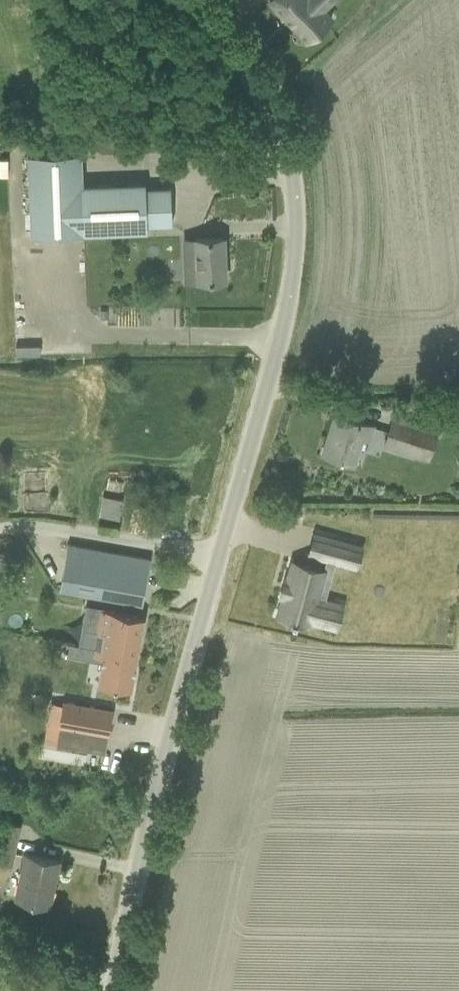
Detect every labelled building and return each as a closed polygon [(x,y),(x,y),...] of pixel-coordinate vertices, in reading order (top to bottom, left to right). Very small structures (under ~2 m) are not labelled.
[(268,1),(282,17),(285,15),(306,39),(331,18),(322,8),(325,6),(320,0),(270,0),(268,1)] [(145,183),(81,185),(80,153),(27,155),(30,237),(83,234),(83,233),(147,231),(146,225),(172,224),(170,187),(145,188),(145,183)] [(196,259),(183,260),(183,282),(225,280),(223,238),(195,239),(196,259)] [(323,454),(353,464),(361,438),(369,440),(373,426),(335,414),(323,454)] [(384,445),(429,459),(437,431),(392,417),(384,445)] [(102,496),(100,516),(120,518),(123,499),(102,496)] [(321,557),(348,565),(354,545),(326,537),(321,557)] [(67,544),(60,588),(78,591),(97,595),(116,598),(141,603),(149,559),(124,554),(67,544)] [(275,594),(277,595),(272,614),(305,623),(306,619),(315,622),(321,601),(312,598),(319,569),(287,560),(282,578),(280,577),(275,594)] [(130,689),(143,617),(101,609),(97,632),(84,629),(81,645),(80,645),(78,657),(97,660),(98,656),(103,657),(99,683),(130,689)] [(49,722),(46,742),(89,750),(92,733),(107,736),(112,710),(63,701),(63,704),(59,724),(49,722)] [(16,898),(29,901),(49,905),(58,861),(25,854),(16,898)]
